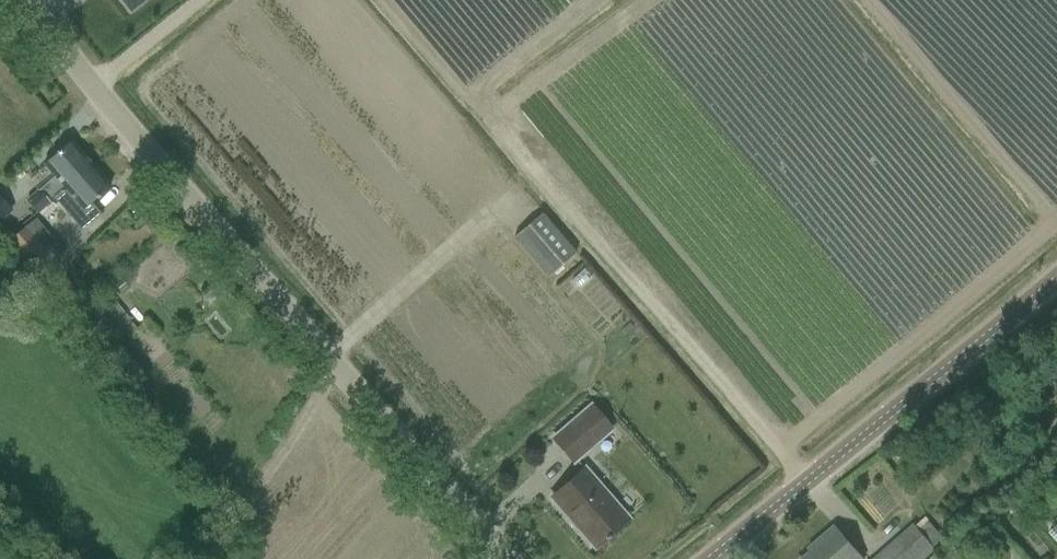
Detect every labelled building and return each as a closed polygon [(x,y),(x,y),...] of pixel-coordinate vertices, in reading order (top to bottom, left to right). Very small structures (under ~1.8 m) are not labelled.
[(142,0),(121,0),(130,10),(142,0)] [(70,141),(54,155),(44,163),(56,178),(40,192),(39,190),(28,199),(38,211),(54,197),(91,165),(70,141)] [(82,229),(83,228),(100,214),(90,203),(110,186),(91,165),(54,197),(57,200),(82,229)] [(547,276),(575,253),(540,213),(513,236),(547,276)] [(54,265),(36,243),(37,242),(21,224),(5,238),(38,278),(54,265)] [(121,280),(115,284),(121,291),(128,286),(122,279),(121,280)] [(111,296),(94,310),(113,333),(130,319),(111,296)] [(574,461),(612,428),(592,405),(554,438),(574,461)] [(627,518),(584,469),(551,498),(570,520),(573,517),(580,527),(578,529),(594,547),(604,538),(605,540),(610,536),(609,534),(627,518)] [(946,496),(958,488),(949,476),(938,484),(946,496)] [(933,548),(913,525),(874,558),(920,558),(933,548)] [(835,527),(818,541),(821,545),(805,558),(862,558),(835,527)]
